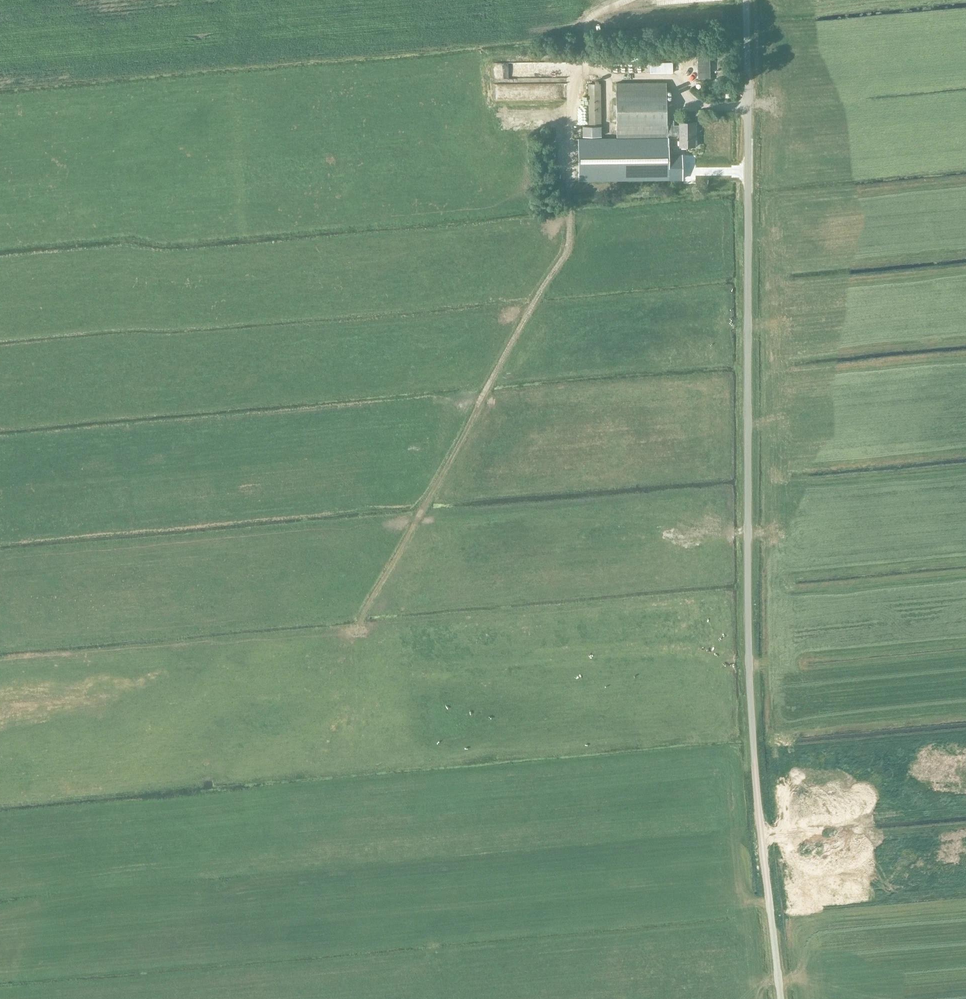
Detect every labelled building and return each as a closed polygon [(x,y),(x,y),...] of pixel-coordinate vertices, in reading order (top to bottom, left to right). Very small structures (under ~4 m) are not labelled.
[(497,70),(548,68),(547,57),(497,58),(497,70)] [(672,61),(613,62),(613,73),(673,72),(672,61)] [(528,73),(505,74),(505,78),(498,78),(498,95),(529,94),(528,73)] [(617,138),(578,139),(579,179),(669,178),(668,137),(667,138),(667,135),(679,134),(679,147),(695,147),(695,134),(696,134),(696,122),(679,122),(679,125),(673,125),(673,120),(667,120),(667,82),(616,83),(617,138)] [(588,84),(589,126),(601,126),(600,83),(588,84)] [(583,126),(583,135),(601,134),(601,126),(589,126),(583,126)]
